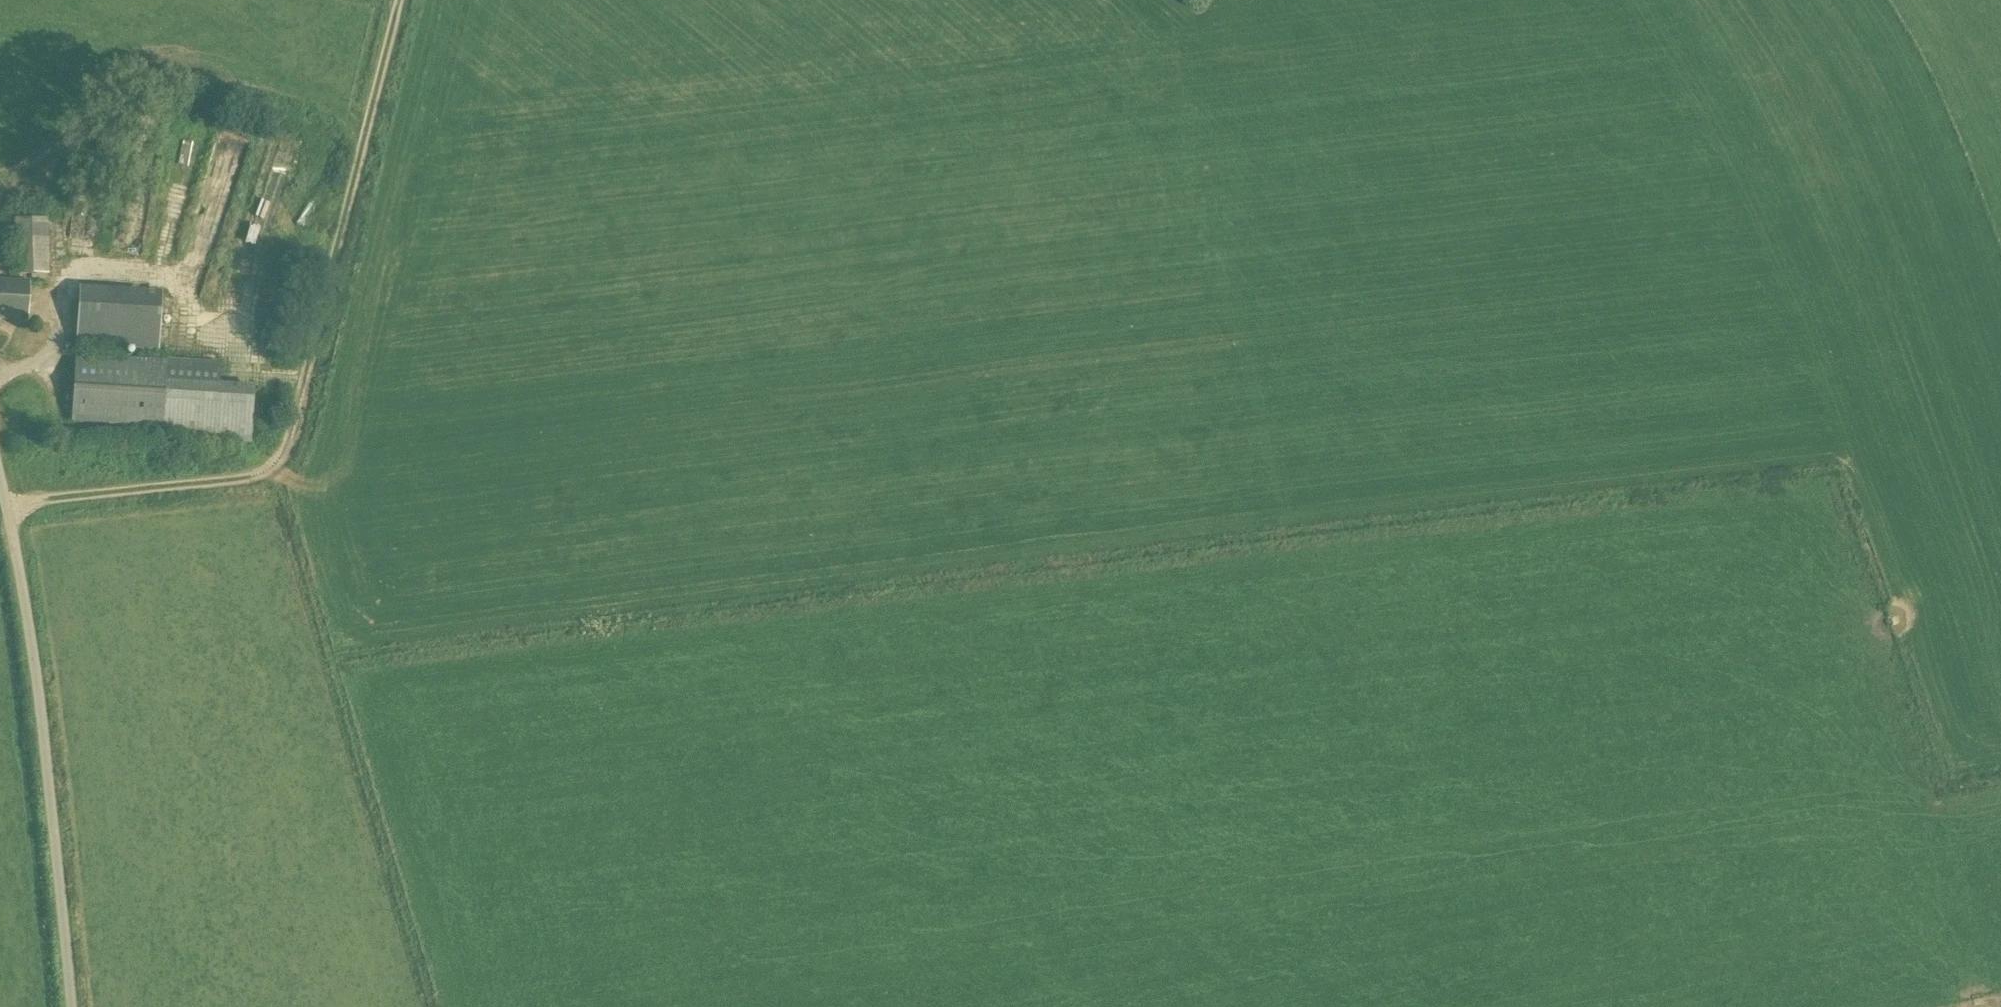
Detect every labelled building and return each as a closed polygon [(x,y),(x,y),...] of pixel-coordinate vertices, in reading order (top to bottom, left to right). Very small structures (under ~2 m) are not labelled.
[(15,217),(17,274),(49,273),(48,221),(48,217),(15,217)] [(25,322),(27,282),(18,282),(0,281),(0,321),(25,322)] [(157,348),(160,291),(80,286),(77,344),(116,346),(157,348)] [(115,358),(76,356),(72,421),(130,424),(130,433),(159,434),(159,437),(249,442),(250,426),(252,388),(218,386),(220,364),(164,361),(115,358)]
